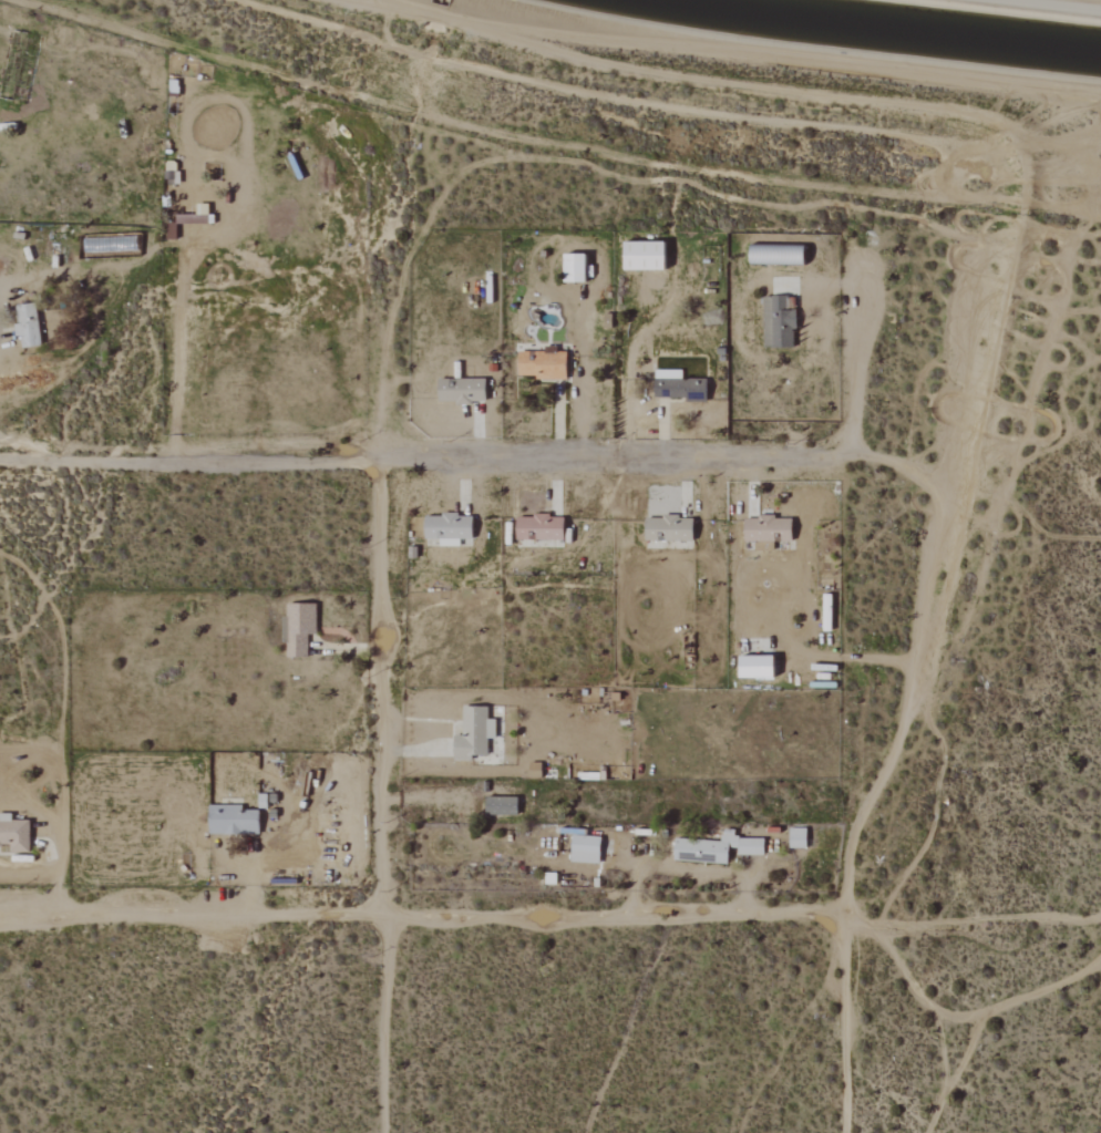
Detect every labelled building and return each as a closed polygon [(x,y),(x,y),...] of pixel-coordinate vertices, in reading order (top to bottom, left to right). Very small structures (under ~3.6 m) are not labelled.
[(627,272),(669,271),(668,243),(627,243),(627,272)] [(753,264),(805,265),(806,246),(753,246),(753,264)] [(567,283),(589,283),(589,255),(567,256),(567,283)] [(796,347),(795,309),(788,309),(788,295),(765,296),(766,348),(796,347)] [(24,349),(43,346),(38,304),(19,307),(21,325),(16,326),(17,337),(23,337),(24,349)] [(521,376),(538,375),(538,380),(569,379),(569,351),(521,352),(521,376)] [(440,401),(487,402),(488,380),(441,378),(440,401)] [(427,539),(441,539),(441,546),(461,547),(461,539),(474,539),(474,516),(427,515),(427,539)] [(519,516),(518,540),(565,541),(566,517),(519,516)] [(695,542),(696,518),(648,517),(647,540),(695,542)] [(747,517),(746,542),(757,542),(757,550),(775,550),(776,541),(794,541),(794,518),(747,517)] [(288,656),(308,657),(309,633),(314,633),(314,619),(307,619),(308,604),(289,604),(289,617),(285,617),(284,642),(289,642),(288,656)] [(778,657),(743,655),(742,677),(777,678),(778,657)] [(490,707),(465,706),(465,736),(456,735),(456,761),(473,761),(473,754),(489,755),(489,738),(497,738),(497,720),(490,720),(490,707)] [(488,814),(520,815),(520,797),(488,797),(488,814)] [(210,833),(260,834),(261,808),(211,806),(210,833)] [(12,845),(12,853),(31,853),(31,821),(13,821),(13,814),(0,814),(0,845),(12,845)] [(808,849),(808,829),(791,828),(791,849),(808,849)] [(603,837),(574,836),(573,863),(602,864),(603,837)]
